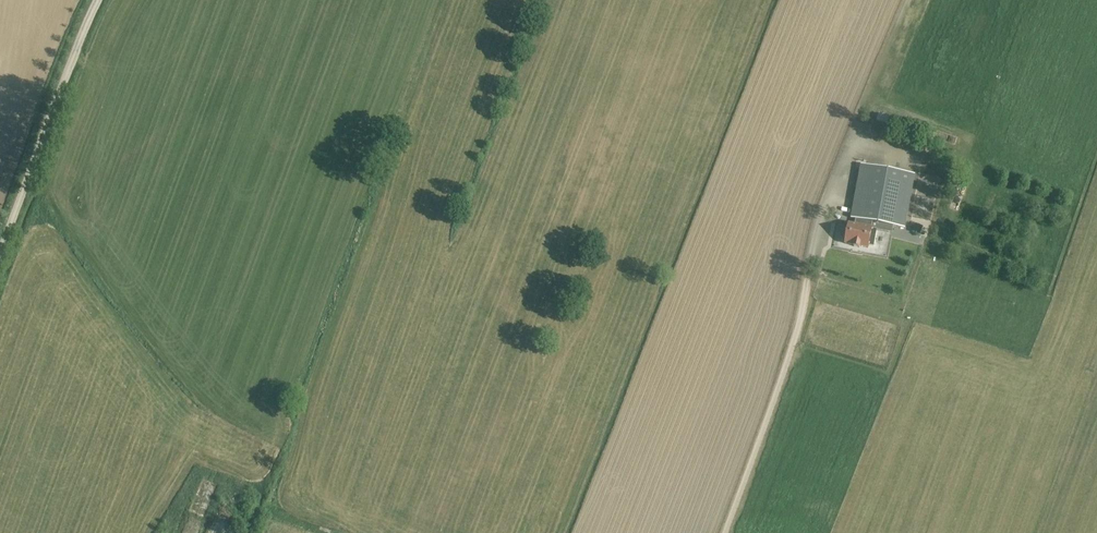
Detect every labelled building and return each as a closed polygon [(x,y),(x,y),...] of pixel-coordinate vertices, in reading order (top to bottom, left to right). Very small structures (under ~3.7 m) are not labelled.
[(873,222),(905,228),(915,175),(861,165),(851,218),(856,219),(873,222)] [(872,228),(873,222),(856,219),(855,225),(849,224),(846,244),(854,245),(854,247),(860,248),(860,246),(868,248),(868,246),(874,247),(877,229),(872,228)] [(912,231),(920,234),(923,227),(916,223),(912,231)]
